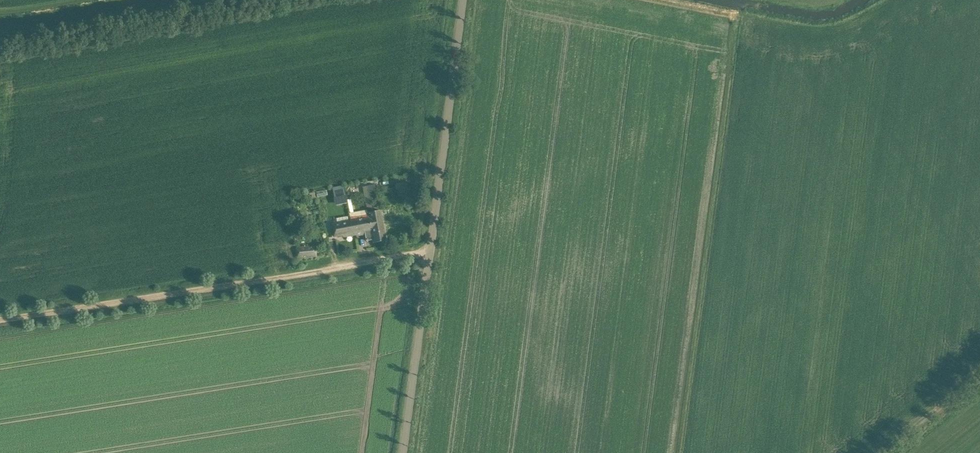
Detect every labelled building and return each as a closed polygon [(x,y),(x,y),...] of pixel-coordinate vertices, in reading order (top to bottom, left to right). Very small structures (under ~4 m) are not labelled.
[(375,185),(368,186),(370,198),(377,197),(375,185)] [(346,202),(343,186),(334,188),(337,204),(346,202)] [(350,216),(351,219),(332,223),(334,236),(344,234),(344,236),(356,234),(356,235),(365,234),(366,241),(373,239),(373,243),(385,240),(380,210),(370,212),(350,216)] [(296,248),(297,258),(316,256),(315,245),(296,248)]
